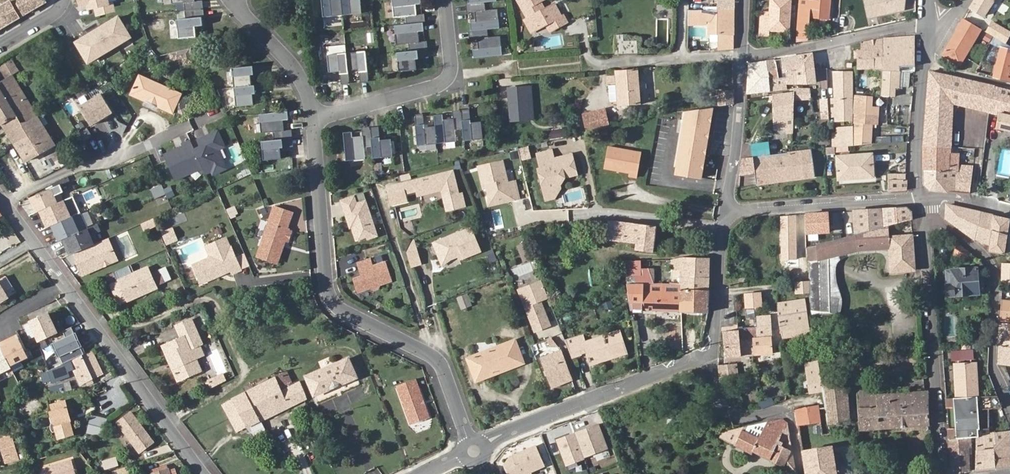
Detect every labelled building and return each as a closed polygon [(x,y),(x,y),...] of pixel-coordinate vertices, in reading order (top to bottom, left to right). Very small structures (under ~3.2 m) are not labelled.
[(45,3),(43,0),(19,0),(18,3),(11,8),(9,4),(0,9),(0,30),(45,3)] [(82,7),(89,6),(90,10),(96,9),(98,16),(115,12),(113,3),(110,4),(109,0),(80,0),(82,7)] [(189,12),(189,4),(195,3),(195,0),(171,0),(172,5),(183,4),(184,12),(189,12)] [(323,17),(342,15),(361,14),(360,0),(322,0),(323,17)] [(398,71),(415,69),(415,60),(417,59),(416,50),(425,50),(424,41),(419,42),(418,32),(423,31),(422,22),(422,14),(417,15),(416,4),(421,4),(420,0),(391,0),(393,17),(405,16),(406,24),(394,25),(395,44),(408,43),(409,51),(396,52),(398,71)] [(469,4),(469,12),(474,11),(475,22),(470,22),(471,31),(472,39),(477,39),(478,49),(473,49),(474,58),(503,55),(501,36),(488,38),(488,29),(500,28),(498,9),(486,10),(485,2),(497,1),(497,0),(468,0),(469,4)] [(540,30),(547,26),(552,33),(568,24),(564,17),(562,17),(556,6),(546,11),(542,2),(546,0),(521,0),(519,1),(530,20),(534,18),(540,30)] [(733,0),(718,0),(718,9),(733,9),(733,0)] [(790,0),(788,0),(771,0),(770,13),(762,12),(760,30),(787,32),(790,0)] [(831,0),(800,0),(799,9),(818,10),(817,20),(829,20),(831,0)] [(867,18),(904,11),(905,0),(864,0),(867,18)] [(970,8),(984,16),(994,0),(975,0),(970,8)] [(189,4),(189,12),(200,11),(200,2),(195,3),(189,4)] [(733,49),(733,9),(718,9),(718,11),(688,12),(687,26),(707,25),(708,35),(717,35),(722,35),(721,50),(733,49)] [(818,10),(799,9),(798,18),(810,19),(817,20),(818,10)] [(190,19),(201,18),(200,11),(189,12),(190,19)] [(202,27),(201,18),(190,19),(189,12),(184,12),(185,20),(176,21),(178,40),(195,38),(194,28),(202,27)] [(536,32),(540,30),(534,18),(530,20),(536,32)] [(810,19),(798,18),(798,24),(797,34),(809,35),(810,19)] [(963,19),(942,55),(960,65),(980,30),(963,19)] [(120,20),(78,45),(90,65),(132,40),(120,20)] [(991,23),(987,31),(1005,42),(1009,33),(991,23)] [(616,33),(616,53),(638,53),(639,39),(625,39),(625,33),(616,33)] [(882,40),(882,69),(882,71),(899,71),(899,66),(913,66),(915,37),(882,40)] [(857,51),(857,69),(882,69),(882,40),(860,44),(860,51),(857,51)] [(188,48),(169,52),(171,57),(180,55),(182,61),(190,60),(188,48)] [(107,57),(113,65),(124,57),(119,49),(107,57)] [(1009,81),(1009,51),(1000,49),(994,77),(1009,81)] [(416,50),(417,59),(426,58),(425,50),(416,50)] [(363,51),(344,53),(346,70),(356,69),(365,68),(363,51)] [(346,70),(344,53),(325,55),(327,72),(337,71),(346,70)] [(776,75),(813,70),(811,55),(774,61),(776,75)] [(814,83),(813,70),(776,75),(774,61),(765,62),(769,78),(786,81),(786,84),(800,84),(814,83)] [(785,89),(786,84),(786,81),(769,78),(765,62),(748,65),(746,95),(785,89)] [(6,79),(11,76),(18,72),(15,66),(14,64),(7,68),(2,71),(6,79)] [(259,66),(248,67),(249,75),(260,74),(259,66)] [(231,68),(233,86),(250,85),(249,75),(248,67),(231,68)] [(366,79),(365,68),(356,69),(357,80),(366,79)] [(638,82),(637,69),(615,71),(616,76),(606,77),(607,84),(616,83),(616,86),(608,87),(610,103),(618,102),(618,107),(640,105),(639,92),(643,92),(646,89),(645,84),(642,82),(638,82)] [(346,70),(337,71),(338,82),(347,81),(346,70)] [(138,71),(129,91),(171,111),(173,107),(180,110),(187,97),(179,93),(180,91),(138,71)] [(882,71),(881,87),(893,88),(897,88),(899,71),(882,71)] [(986,112),(988,112),(993,87),(978,84),(932,73),(929,72),(925,122),(951,124),(952,103),(986,112)] [(851,73),(833,73),(835,111),(851,110),(851,73)] [(38,119),(11,76),(6,79),(0,82),(0,123),(2,126),(18,117),(23,125),(31,123),(38,119)] [(250,85),(251,94),(262,93),(261,84),(250,85)] [(250,85),(233,86),(235,106),(252,105),(251,94),(250,85)] [(881,87),(880,97),(885,97),(892,97),(893,88),(881,87)] [(1009,132),(1009,91),(993,87),(988,112),(999,114),(995,129),(1009,132)] [(525,88),(507,90),(510,122),(528,121),(525,88)] [(793,100),(804,100),(811,100),(810,89),(794,89),(793,93),(793,100)] [(733,105),(733,92),(717,93),(718,107),(733,105)] [(793,125),(793,100),(793,93),(773,96),(774,121),(790,117),(790,125),(793,125)] [(870,96),(854,96),(854,113),(854,146),(868,145),(870,96)] [(829,97),(821,98),(821,117),(829,117),(829,97)] [(875,104),(885,105),(885,97),(880,97),(876,97),(875,104)] [(706,150),(707,140),(712,110),(686,115),(684,122),(682,122),(680,130),(683,131),(675,176),(700,180),(706,150)] [(851,110),(835,111),(835,121),(851,120),(851,110)] [(272,131),(273,139),(278,138),(278,131),(283,131),(282,120),(288,119),(287,111),(258,114),(260,132),(272,131)] [(416,125),(418,146),(437,144),(456,142),(454,130),(462,129),(464,141),(483,139),(481,122),(471,123),(471,120),(462,121),(461,112),(453,113),(453,119),(443,120),(443,114),(434,115),(435,126),(425,127),(424,125),(416,125)] [(470,112),(461,112),(462,121),(471,120),(470,112)] [(582,115),(586,132),(608,128),(605,113),(597,115),(597,112),(582,115)] [(424,116),(415,117),(416,125),(424,125),(424,116)] [(43,127),(38,119),(31,123),(23,125),(18,117),(2,126),(24,163),(26,162),(55,145),(43,127)] [(790,117),(774,121),(774,130),(790,131),(790,125),(790,117)] [(951,136),(951,124),(925,122),(924,134),(951,136)] [(361,141),(369,140),(368,129),(360,130),(360,135),(361,141)] [(369,140),(377,139),(376,129),(368,129),(369,140)] [(833,135),(834,148),(852,146),(851,129),(838,129),(838,135),(833,135)] [(278,131),(278,138),(289,137),(288,130),(283,131),(278,131)] [(547,132),(548,139),(563,137),(562,130),(547,132)] [(224,146),(217,131),(197,140),(201,147),(194,150),(190,141),(182,144),(183,147),(184,149),(180,151),(176,150),(164,155),(176,180),(202,168),(205,174),(211,171),(213,174),(226,168),(217,149),(224,146)] [(362,146),(369,145),(369,140),(361,141),(360,135),(350,136),(349,131),(341,132),(343,151),(344,160),(363,158),(362,146)] [(924,144),(924,147),(951,148),(956,148),(956,142),(951,141),(951,136),(924,134),(924,144)] [(278,138),(279,147),(290,146),(289,137),(278,138)] [(278,138),(273,139),(261,140),(263,159),(280,158),(279,147),(278,138)] [(369,140),(369,145),(371,157),(390,155),(388,138),(377,139),(369,140)] [(768,156),(768,155),(767,143),(751,145),(752,158),(768,156)] [(529,145),(520,148),(523,160),(532,157),(529,145)] [(641,152),(608,146),(605,168),(630,172),(629,176),(637,177),(641,152)] [(948,192),(969,194),(972,167),(958,166),(958,154),(951,154),(951,148),(924,147),(923,185),(931,191),(948,193),(948,192)] [(336,161),(344,160),(343,151),(335,152),(336,161)] [(741,159),(739,175),(755,173),(756,185),(814,177),(811,151),(768,157),(768,156),(752,158),(741,159)] [(537,156),(540,170),(537,171),(543,196),(557,193),(560,186),(559,181),(577,177),(572,157),(554,160),(552,152),(537,156)] [(837,157),(838,179),(872,178),(871,155),(837,157)] [(485,183),(487,189),(489,199),(498,202),(511,199),(512,203),(520,201),(515,183),(509,184),(504,162),(478,168),(482,184),(485,183)] [(457,196),(452,173),(401,184),(387,188),(391,205),(405,201),(403,194),(416,191),(421,189),(422,194),(441,190),(446,211),(463,207),(460,195),(457,196)] [(906,190),(906,179),(898,179),(897,175),(888,175),(889,191),(906,190)] [(162,184),(151,188),(155,198),(166,194),(162,184)] [(164,188),(169,199),(176,195),(172,185),(164,188)] [(56,203),(50,189),(31,197),(34,203),(33,204),(37,212),(40,210),(41,210),(56,203)] [(557,193),(543,196),(544,203),(553,201),(557,193)] [(365,237),(375,234),(366,204),(357,207),(354,196),(340,201),(347,224),(353,222),(358,239),(365,237)] [(43,217),(47,227),(51,225),(53,224),(70,217),(62,200),(56,203),(41,210),(44,216),(43,217)] [(974,239),(980,214),(947,206),(947,212),(946,219),(974,239)] [(889,227),(912,220),(912,213),(908,208),(860,212),(842,213),(845,239),(868,232),(889,227)] [(829,212),(780,216),(782,258),(805,258),(806,235),(830,234),(829,212)] [(54,232),(58,241),(87,228),(80,213),(70,217),(53,224),(56,232),(54,232)] [(1008,220),(980,214),(974,239),(989,246),(988,251),(1003,253),(1008,220)] [(283,238),(285,239),(286,236),(290,238),(292,230),(288,229),(289,227),(286,226),(288,220),(270,215),(258,256),(278,262),(283,244),(281,243),(283,238)] [(152,218),(141,223),(144,230),(155,224),(152,218)] [(353,222),(347,224),(349,229),(351,229),(354,240),(358,239),(353,222)] [(616,222),(608,222),(606,240),(636,244),(636,250),(652,252),(655,227),(637,225),(616,222)] [(167,244),(179,239),(174,226),(161,231),(167,244)] [(891,273),(915,271),(913,235),(889,237),(889,227),(868,232),(845,239),(823,244),(815,247),(813,247),(807,248),(809,260),(820,261),(839,256),(858,251),(889,249),(891,273)] [(472,229),(438,241),(443,253),(453,258),(461,256),(461,258),(480,252),(472,229)] [(226,267),(227,270),(232,268),(234,272),(241,268),(227,237),(210,244),(214,252),(211,257),(194,264),(202,281),(219,274),(218,271),(226,267)] [(107,238),(74,252),(77,259),(75,260),(82,274),(116,259),(107,238)] [(954,240),(951,238),(947,245),(944,253),(968,260),(972,256),(954,240)] [(419,266),(411,240),(406,252),(411,269),(419,266)] [(438,241),(435,242),(444,266),(453,258),(443,253),(438,241)] [(522,256),(530,253),(526,244),(518,247),(522,256)] [(525,263),(533,260),(530,253),(522,256),(525,263)] [(811,316),(840,318),(842,300),(839,289),(836,277),(836,268),(837,263),(840,260),(839,256),(820,261),(809,260),(809,285),(810,309),(811,316)] [(972,256),(968,260),(967,261),(972,265),(976,260),(972,256)] [(680,290),(709,290),(709,259),(682,258),(681,258),(675,260),(675,267),(680,267),(680,275),(680,284),(680,290)] [(357,293),(392,282),(386,263),(374,267),(371,259),(357,264),(361,277),(353,280),(357,293)] [(624,261),(625,285),(642,285),(653,285),(654,269),(641,269),(640,261),(624,261)] [(1002,270),(1001,282),(1009,282),(1009,263),(1002,263),(1002,270)] [(119,277),(131,272),(129,267),(117,271),(119,277)] [(165,267),(159,270),(165,283),(171,280),(165,267)] [(155,286),(149,275),(146,268),(119,281),(128,300),(155,286)] [(945,271),(947,297),(978,294),(978,292),(983,291),(982,272),(977,272),(977,268),(945,271)] [(165,283),(159,270),(149,275),(155,286),(165,283)] [(0,279),(0,301),(5,298),(2,293),(3,292),(11,287),(5,276),(0,279)] [(128,300),(119,281),(111,285),(120,303),(128,300)] [(809,285),(809,281),(793,281),(794,294),(809,293),(809,285)] [(549,299),(542,283),(519,292),(536,333),(550,327),(540,302),(549,299)] [(630,311),(679,312),(680,294),(669,294),(654,294),(642,294),(642,285),(625,285),(630,311)] [(679,312),(707,312),(709,290),(680,290),(680,294),(679,312)] [(460,309),(473,306),(469,293),(457,296),(460,309)] [(746,295),(746,307),(761,306),(760,294),(746,295)] [(1000,301),(999,321),(1009,322),(1009,301),(1000,301)] [(777,315),(782,339),(810,334),(805,304),(781,308),(781,305),(777,305),(777,315)] [(38,342),(56,333),(47,315),(30,323),(38,342)] [(758,328),(756,328),(757,339),(753,339),(755,355),(772,354),(769,316),(757,318),(758,328)] [(179,332),(194,326),(192,321),(178,328),(179,332)] [(999,324),(998,345),(1009,347),(1009,325),(999,324)] [(203,344),(194,326),(179,332),(183,339),(163,348),(170,364),(173,363),(175,367),(172,368),(179,382),(201,371),(192,349),(203,344)] [(756,328),(738,330),(738,331),(741,356),(749,356),(752,355),(755,355),(753,339),(757,339),(756,328)] [(725,358),(741,356),(738,331),(723,332),(725,358)] [(0,343),(0,347),(10,366),(28,357),(17,334),(0,343)] [(618,334),(584,345),(587,353),(590,364),(624,353),(618,334)] [(573,338),(580,356),(587,353),(584,345),(581,336),(573,338)] [(566,341),(573,358),(580,356),(573,338),(566,341)] [(467,358),(476,380),(521,362),(513,341),(467,358)] [(998,345),(998,364),(999,364),(1004,364),(1009,365),(1009,347),(998,345)] [(9,368),(0,350),(0,373),(9,368)] [(97,361),(91,350),(68,361),(80,385),(104,373),(104,372),(107,371),(102,359),(97,361)] [(552,387),(571,380),(560,351),(541,358),(552,387)] [(950,353),(950,361),(971,359),(970,351),(950,353)] [(346,359),(305,377),(314,395),(355,377),(346,359)] [(955,398),(976,397),(974,362),(956,363),(957,381),(954,381),(955,398)] [(718,366),(719,373),(737,371),(736,364),(718,366)] [(807,377),(809,394),(819,392),(815,367),(807,368),(808,376),(807,377)] [(50,376),(52,382),(68,377),(65,368),(49,374),(50,376)] [(274,377),(231,399),(231,400),(222,405),(235,430),(245,425),(245,427),(258,421),(305,397),(298,382),(287,387),(284,378),(287,377),(284,371),(274,376),(274,377)] [(719,373),(720,382),(738,380),(737,371),(719,373)] [(209,389),(225,381),(223,376),(207,383),(209,389)] [(407,381),(389,389),(404,426),(422,419),(407,381)] [(823,407),(826,425),(849,423),(845,385),(845,382),(820,384),(821,392),(823,407)] [(926,431),(929,431),(927,393),(877,396),(877,398),(872,399),(872,392),(860,393),(857,397),(860,431),(926,426),(926,431)] [(56,398),(55,394),(46,397),(48,405),(55,403),(54,399),(56,398)] [(990,409),(1002,408),(997,395),(976,397),(955,398),(946,399),(949,439),(966,438),(969,438),(975,437),(977,437),(977,432),(978,430),(989,430),(990,409)] [(52,412),(54,419),(55,424),(59,437),(72,434),(64,405),(63,402),(52,405),(54,411),(52,412)] [(832,443),(828,443),(827,433),(822,434),(819,408),(818,406),(795,409),(805,473),(836,473),(832,443)] [(822,434),(827,433),(826,425),(823,407),(819,408),(822,434)] [(11,409),(3,411),(6,419),(13,417),(11,409)] [(106,420),(92,417),(89,432),(104,434),(107,434),(108,432),(108,428),(104,427),(106,420)] [(750,426),(723,431),(721,438),(751,454),(753,451),(796,473),(790,442),(789,436),(787,422),(782,420),(766,423),(750,426)] [(136,421),(124,430),(139,451),(152,442),(136,421)] [(262,429),(258,421),(245,427),(248,431),(253,433),(262,429)] [(581,448),(595,443),(588,425),(555,437),(563,459),(582,452),(581,448)] [(975,470),(995,468),(992,432),(990,432),(989,429),(989,430),(978,430),(977,432),(977,437),(975,437),(975,470)] [(995,468),(1009,466),(1009,430),(992,432),(995,468)] [(952,473),(969,471),(966,438),(949,439),(952,473)] [(0,442),(0,447),(10,444),(9,439),(0,442)] [(597,446),(595,443),(581,448),(582,452),(597,446)] [(0,447),(0,449),(3,458),(14,455),(10,444),(0,447)] [(529,471),(543,465),(535,446),(509,458),(502,467),(505,473),(523,473),(529,471)] [(122,463),(120,456),(103,462),(105,468),(122,463)] [(40,473),(73,473),(69,459),(44,466),(40,473)]
